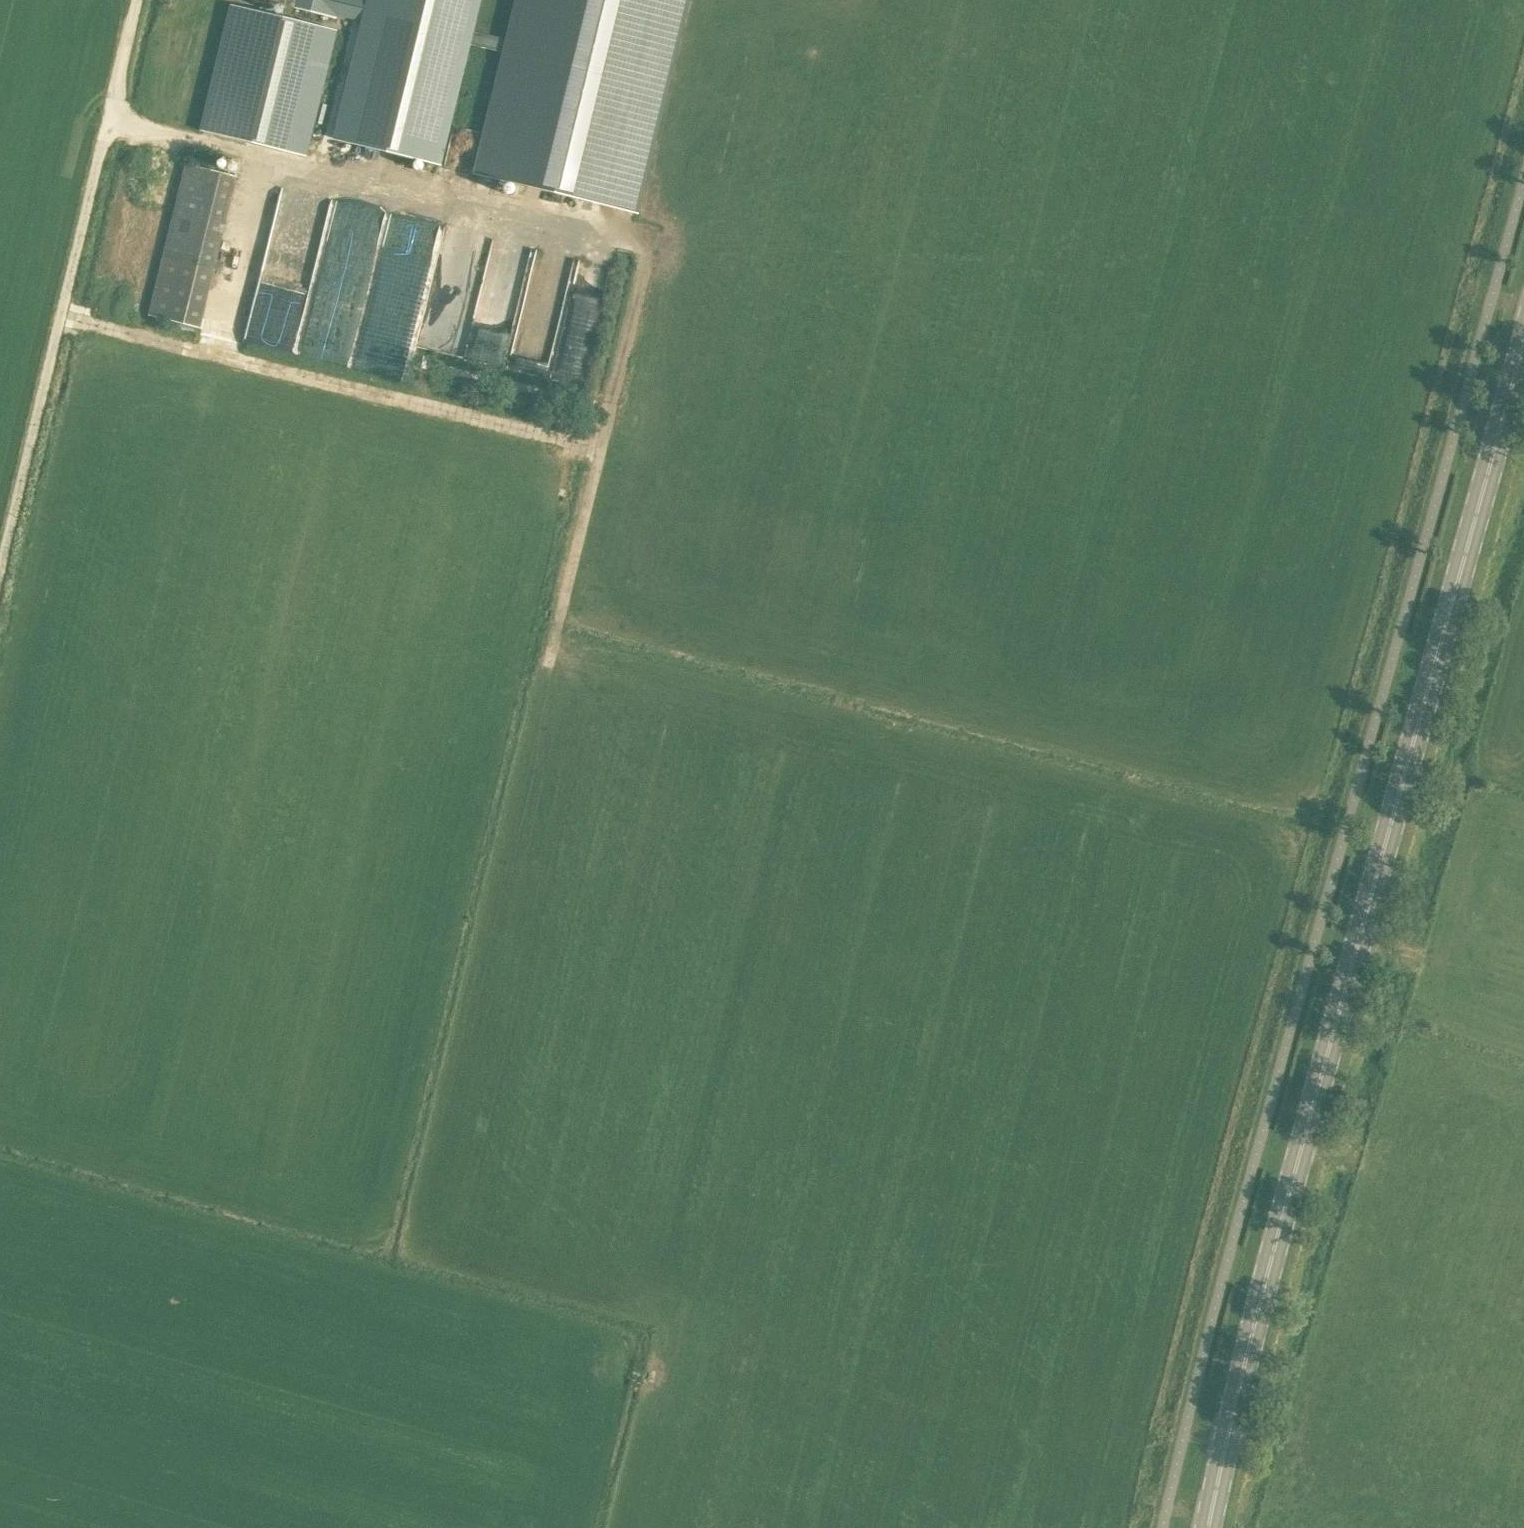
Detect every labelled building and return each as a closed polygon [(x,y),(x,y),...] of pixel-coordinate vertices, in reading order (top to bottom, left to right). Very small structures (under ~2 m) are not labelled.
[(339,19),(340,15),(367,22),(339,141),(438,165),(467,43),(514,55),(485,176),(588,201),(636,0),(527,0),(517,42),(470,31),(478,0),(264,0),(339,19)] [(306,155),(335,36),(232,11),(203,131),(306,155)] [(200,328),(237,176),(186,164),(148,315),(200,328)] [(255,307),(376,335),(394,253),(346,242),(348,232),(358,235),(364,208),(353,206),(351,214),(354,215),(351,227),(341,225),(338,238),(317,233),(305,286),(262,276),(255,307)] [(524,279),(526,269),(488,261),(493,235),(477,226),(443,219),(421,328),(436,331),(438,327),(450,330),(462,332),(465,327),(477,334),(479,331),(476,346),(495,350),(500,341),(499,341),(486,333),(495,317),(496,313),(500,307),(499,309),(511,311),(520,295),(522,283),(524,279)]
